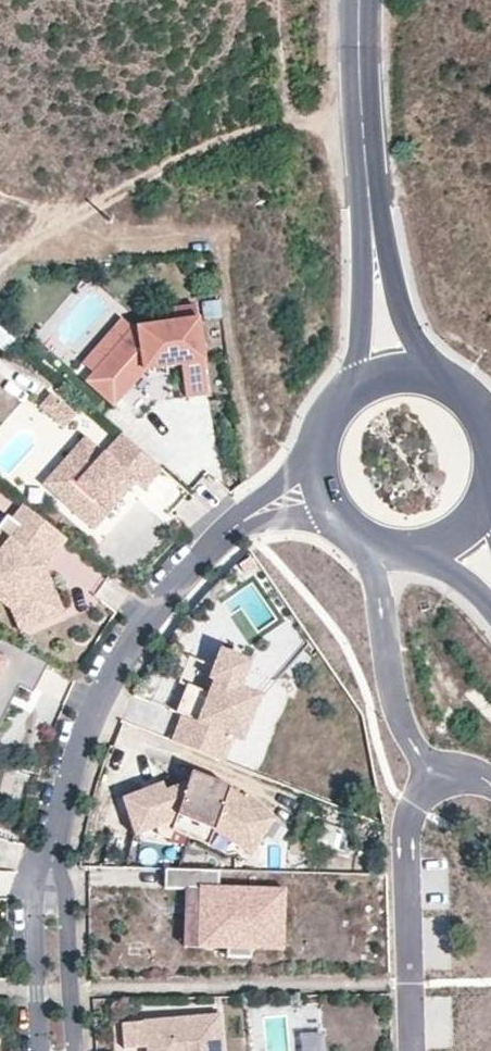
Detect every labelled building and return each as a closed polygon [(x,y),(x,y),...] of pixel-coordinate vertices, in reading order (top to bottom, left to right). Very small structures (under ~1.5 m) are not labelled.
[(209,392),(199,304),(177,307),(178,321),(134,326),(96,372),(123,395),(147,367),(149,366),(168,364),(183,362),(187,395),(209,392)] [(0,323),(0,348),(12,341),(1,323),(0,323)] [(168,364),(149,366),(150,374),(169,372),(168,364)] [(116,404),(123,395),(96,372),(89,381),(116,404)] [(143,491),(162,471),(121,435),(103,454),(84,437),(65,460),(74,469),(52,494),(93,530),(128,491),(124,488),(131,480),(135,484),(143,491)] [(128,491),(135,484),(131,480),(124,488),(128,491)] [(23,505),(11,521),(7,517),(0,526),(0,593),(15,605),(26,630),(64,613),(48,579),(43,581),(39,573),(43,568),(66,539),(23,505)] [(48,579),(43,568),(39,573),(43,581),(48,579)] [(9,608),(21,633),(26,630),(15,605),(0,593),(0,601),(9,608)] [(7,680),(19,686),(32,693),(47,665),(0,640),(0,693),(7,680)] [(239,738),(256,696),(235,687),(245,662),(218,652),(208,678),(212,680),(207,694),(184,685),(173,713),(181,716),(170,742),(220,761),(230,735),(239,738)] [(19,686),(7,680),(0,693),(0,709),(6,712),(19,686)] [(191,771),(188,780),(204,786),(208,777),(191,771)] [(161,784),(121,797),(134,835),(175,821),(176,816),(212,828),(214,830),(216,822),(237,835),(232,842),(252,853),(275,815),(237,791),(232,798),(225,796),(228,785),(208,777),(204,786),(188,780),(186,786),(180,787),(164,791),(161,784)] [(237,791),(228,785),(225,796),(232,798),(237,791)] [(212,828),(176,816),(175,821),(171,832),(208,846),(214,830),(212,828)] [(216,822),(214,830),(232,842),(237,835),(216,822)] [(283,950),(285,890),(216,888),(216,871),(165,869),(164,889),(186,890),(199,890),(198,948),(227,949),(227,958),(251,958),(251,949),(283,950)] [(198,948),(199,890),(186,890),(185,947),(198,948)] [(219,1015),(143,1021),(146,1050),(222,1050),(219,1015)] [(323,1029),(299,1030),(300,1050),(324,1050),(323,1029)]
